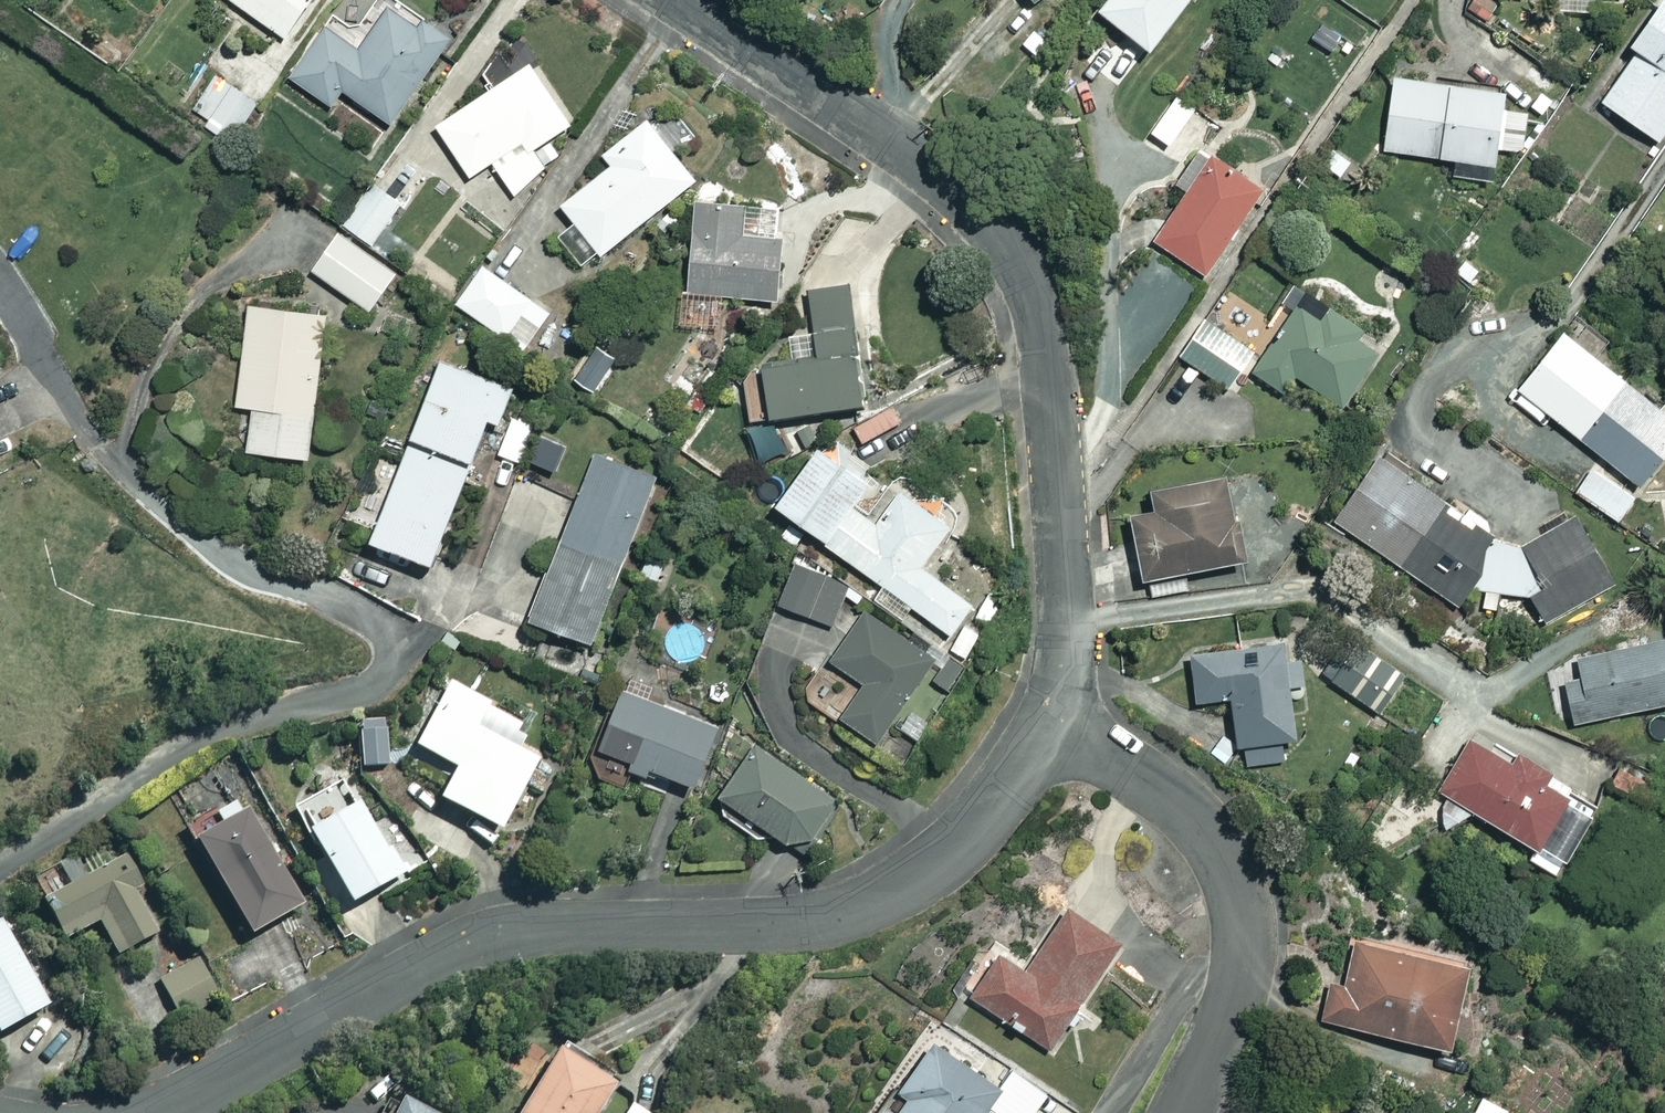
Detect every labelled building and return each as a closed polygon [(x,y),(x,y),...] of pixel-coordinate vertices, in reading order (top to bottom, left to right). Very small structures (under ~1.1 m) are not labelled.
[(284,36),(309,0),(233,0),(284,36)] [(387,0),(375,0),(351,33),(331,18),(290,75),(331,105),(344,88),(390,121),(451,37),(422,16),(417,22),(387,0)] [(1097,7),(1146,47),(1185,0),(1104,0),(1097,7)] [(1628,43),(1637,49),(1601,101),(1658,139),(1664,128),(1664,0),(1658,0),(1628,43)] [(568,123),(528,64),(436,127),(469,175),(491,160),(512,191),(562,157),(548,137),(568,123)] [(194,109),(209,117),(203,126),(226,139),(251,96),(215,74),(194,109)] [(1503,88),(1392,75),(1384,149),(1494,162),(1496,148),(1525,151),(1530,113),(1501,109),(1503,88)] [(1194,109),(1177,96),(1151,131),(1168,143),(1194,109)] [(695,178),(646,117),(602,152),(611,163),(560,203),(601,253),(695,178)] [(1259,186),(1209,154),(1155,241),(1205,272),(1259,186)] [(343,223),(372,243),(401,203),(372,183),(343,223)] [(744,204),(694,199),(686,291),(774,299),(780,235),(741,231),(744,204)] [(395,271),(337,232),(312,269),(370,308),(395,271)] [(550,312),(483,264),(456,301),(524,350),(550,312)] [(863,400),(847,284),(809,289),(815,334),(792,338),(794,356),(761,361),(768,413),(863,400)] [(325,313),(248,304),(236,404),(252,406),(247,449),(308,456),(325,313)] [(1320,317),(1297,304),(1255,374),(1282,391),(1292,374),(1344,405),(1383,340),(1327,306),(1320,317)] [(1250,348),(1210,318),(1182,356),(1223,385),(1250,348)] [(1562,331),(1517,388),(1638,482),(1664,448),(1664,411),(1562,331)] [(618,363),(593,346),(571,378),(596,395),(618,363)] [(527,380),(456,354),(445,383),(430,377),(425,391),(438,396),(426,431),(487,453),(502,411),(514,415),(527,380)] [(535,425),(512,416),(498,453),(520,462),(535,425)] [(780,453),(774,422),(752,427),(758,458),(780,453)] [(563,444),(534,434),(525,459),(554,469),(563,444)] [(960,536),(822,436),(773,504),(957,637),(978,607),(933,574),(960,536)] [(483,463),(424,440),(387,533),(446,556),(483,463)] [(655,474),(596,451),(531,617),(590,640),(655,474)] [(1470,587),(1487,538),(1490,530),(1379,453),(1333,519),(1463,608),(1470,587)] [(1636,495),(1593,465),(1575,491),(1619,521),(1636,495)] [(1244,556),(1227,470),(1149,486),(1154,507),(1128,512),(1141,577),(1244,556)] [(1542,584),(1530,597),(1544,620),(1612,579),(1575,515),(1525,545),(1524,545),(1542,584)] [(1487,538),(1470,587),(1484,590),(1481,609),(1496,611),(1500,592),(1530,597),(1542,584),(1524,545),(1487,538)] [(849,582),(794,557),(775,599),(830,624),(849,582)] [(934,657),(866,610),(831,660),(864,683),(841,716),(876,740),(934,657)] [(1576,655),(1582,680),(1564,684),(1573,722),(1664,700),(1664,633),(1576,655)] [(1298,636),(1188,649),(1194,700),(1230,696),(1238,765),(1284,760),(1282,737),(1294,736),(1288,683),(1304,682),(1298,636)] [(1407,656),(1382,642),(1353,694),(1378,708),(1407,656)] [(489,702),(447,678),(412,741),(455,765),(438,795),(498,829),(537,758),(515,746),(520,737),(481,715),(489,702)] [(713,722),(621,691),(602,749),(630,758),(627,769),(662,781),(665,774),(693,783),(713,722)] [(386,721),(356,721),(356,759),(386,759),(386,721)] [(1512,760),(1469,737),(1440,791),(1565,859),(1593,809),(1541,781),(1548,769),(1517,752),(1512,760)] [(837,801),(754,745),(713,806),(754,835),(762,823),(803,851),(837,801)] [(1640,766),(1618,755),(1607,778),(1629,788),(1640,766)] [(311,824),(307,826),(348,901),(398,873),(347,779),(300,805),(311,824)] [(299,903),(245,808),(194,837),(248,933),(299,903)] [(158,931),(118,846),(64,871),(70,884),(43,896),(62,936),(99,919),(115,952),(158,931)] [(1119,938),(1069,906),(1028,969),(1000,951),(971,996),(1050,1046),(1119,938)] [(0,933),(0,1038),(44,1015),(0,933)] [(1468,959),(1355,933),(1344,981),(1330,978),(1321,1017),(1448,1046),(1468,959)] [(220,998),(199,958),(159,978),(179,1018),(220,998)] [(1001,1084),(935,1038),(900,1089),(908,1095),(895,1112),(981,1112),(988,1104),(1001,1084)] [(556,1045),(514,1112),(596,1112),(615,1083),(556,1045)] [(988,1104),(1000,1112),(1033,1112),(1047,1092),(1013,1068),(1001,1084),(988,1104)] [(1481,1094),(1472,1112),(1475,1112),(1508,1112),(1510,1108),(1481,1094)] [(399,1096),(391,1112),(436,1112),(399,1096)] [(632,1103),(626,1112),(648,1112),(632,1103)]
